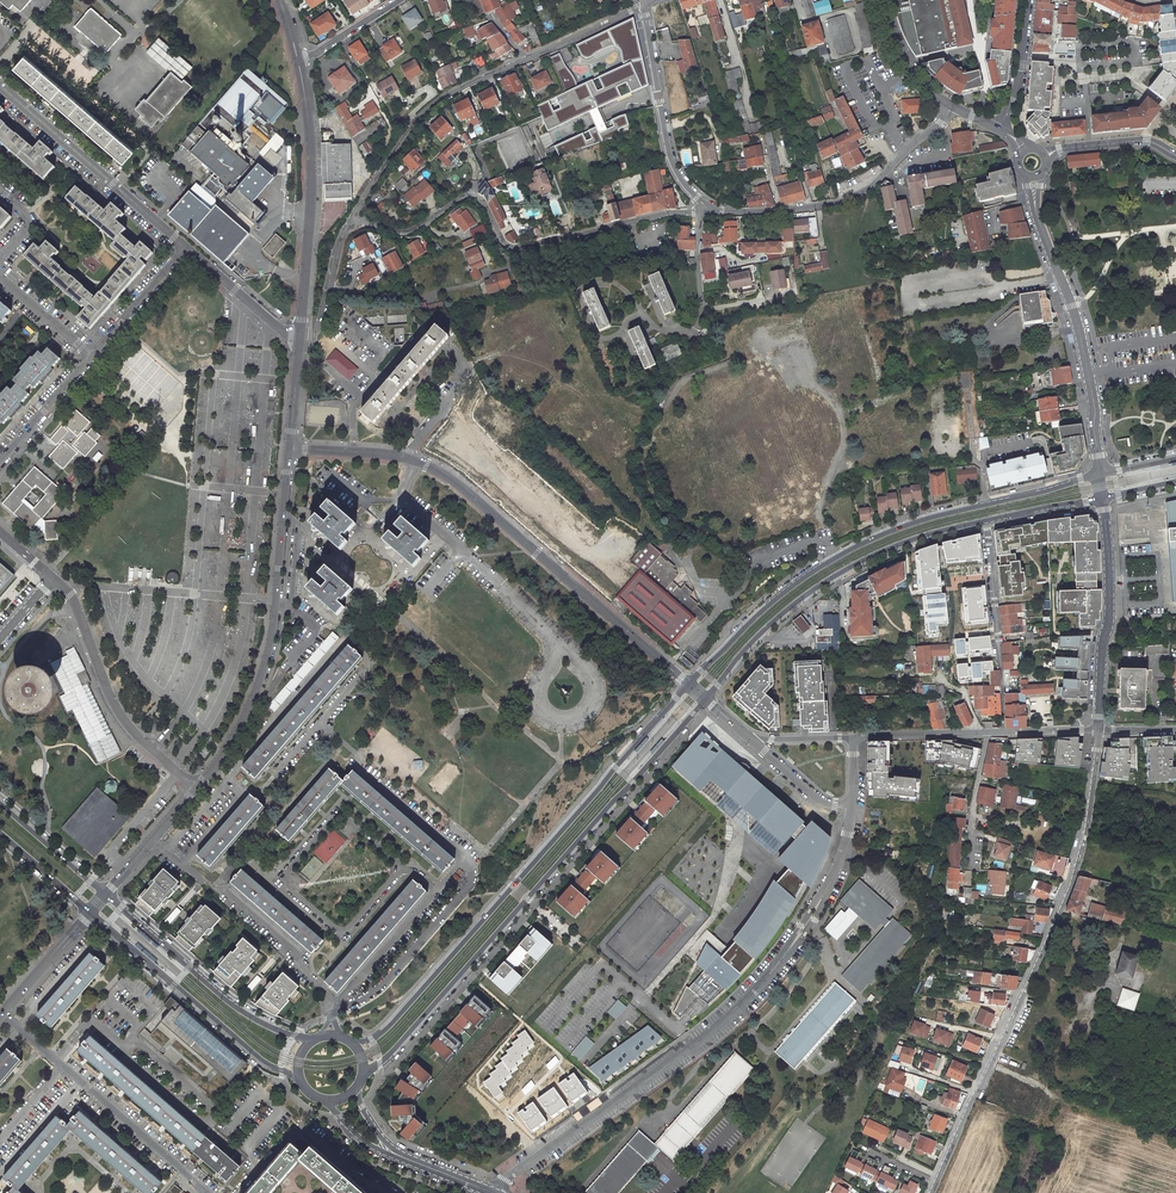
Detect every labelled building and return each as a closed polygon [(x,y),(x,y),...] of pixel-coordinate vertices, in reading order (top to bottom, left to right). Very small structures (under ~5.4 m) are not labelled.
[(13,2),(21,9),(28,0),(11,0),(13,2)] [(359,6),(360,8),(368,3),(367,0),(342,0),(350,12),(359,6)] [(442,0),(427,0),(433,13),(445,7),(442,0)] [(501,6),(498,0),(481,0),(486,12),(487,13),(495,8),(501,6)] [(704,4),(702,0),(680,0),(683,10),(704,4)] [(716,42),(716,45),(723,64),(729,62),(727,58),(726,59),(721,41),(726,39),(715,0),(702,0),(704,4),(708,16),(710,25),(716,42)] [(756,18),(760,17),(766,15),(762,0),(752,0),(753,4),(756,18)] [(779,15),(790,12),(787,0),(775,0),(779,15)] [(808,17),(816,14),(812,0),(803,0),(808,17)] [(900,1),(900,2),(896,3),(898,15),(901,23),(904,34),(908,41),(912,49),(917,58),(973,44),(970,29),(971,28),(968,0),(905,0),(900,1)] [(996,19),(1015,16),(1016,0),(998,0),(996,19)] [(1049,0),(1038,0),(1037,4),(1037,10),(1053,11),(1053,1),(1049,1),(1049,0)] [(1122,16),(1126,3),(1120,0),(1097,0),(1096,2),(1122,16)] [(509,2),(496,9),(502,21),(512,16),(508,10),(512,8),(509,2)] [(1122,16),(1096,2),(1094,5),(1094,6),(1120,19),(1122,16)] [(818,17),(833,12),(831,3),(815,8),(818,17)] [(858,5),(867,54),(874,51),(865,3),(858,5)] [(1126,3),(1122,16),(1120,19),(1128,23),(1130,20),(1134,6),(1126,3)] [(756,18),(753,4),(742,7),(746,21),(757,19),(756,18)] [(122,33),(91,6),(75,24),(106,51),(122,33)] [(1076,6),(1069,6),(1068,6),(1068,8),(1068,15),(1076,16),(1077,6),(1076,6)] [(1139,23),(1143,9),(1134,6),(1130,20),(1139,23)] [(1145,20),(1154,19),(1154,22),(1160,20),(1160,7),(1160,6),(1143,9),(1139,23),(1145,23),(1145,20)] [(1162,65),(1163,74),(1166,77),(1163,80),(1159,76),(1150,87),(1153,89),(1151,92),(1162,102),(1165,99),(1167,101),(1175,90),(1175,38),(1174,20),(1175,20),(1175,15),(1173,15),(1172,6),(1160,7),(1160,20),(1161,34),(1159,35),(1162,65)] [(409,28),(421,19),(419,15),(417,17),(412,10),(402,17),(409,28)] [(1037,10),(1035,27),(1052,27),(1053,11),(1037,10)] [(327,14),(310,25),(317,35),(322,32),(321,31),(323,29),(327,30),(335,25),(327,14)] [(1068,15),(1058,15),(1058,22),(1058,25),(1076,26),(1076,16),(1068,15)] [(699,19),(701,27),(710,25),(708,16),(699,19)] [(830,21),(840,55),(856,50),(846,16),(830,21)] [(1015,16),(996,19),(995,19),(994,23),(993,22),(991,38),(995,38),(994,52),(992,52),(991,61),(987,62),(993,89),(1009,86),(1009,83),(1010,66),(1012,46),(1014,24),(1015,16)] [(634,18),(576,45),(580,56),(587,59),(593,58),(600,51),(613,46),(620,49),(624,66),(578,87),(576,80),(571,71),(567,67),(563,60),(560,53),(551,58),(565,92),(537,105),(548,132),(589,112),(596,127),(554,146),(555,147),(559,156),(630,133),(629,119),(627,114),(605,123),(598,108),(649,85),(634,18)] [(519,31),(515,26),(515,25),(511,21),(505,26),(512,36),(519,31)] [(488,36),(500,31),(493,24),(491,22),(484,25),(477,29),(483,37),(488,35),(488,36)] [(826,43),(820,23),(810,26),(804,27),(811,48),(817,46),(818,48),(820,52),(825,66),(832,64),(825,44),(826,43)] [(472,24),(463,27),(467,38),(477,34),(474,29),(472,24)] [(324,35),(336,27),(335,25),(327,30),(323,29),(321,31),(322,32),(324,35)] [(1058,32),(1075,33),(1076,33),(1076,26),(1058,25),(1058,32)] [(1034,36),(1051,37),(1052,27),(1035,27),(1034,36)] [(700,37),(697,28),(690,30),(693,39),(700,37)] [(671,42),(668,29),(663,30),(665,37),(665,42),(671,42)] [(498,48),(507,42),(500,31),(488,36),(492,45),(494,49),(498,48)] [(512,36),(519,43),(525,38),(519,31),(512,36)] [(160,35),(148,49),(173,70),(175,72),(187,58),(160,35)] [(1051,37),(1034,36),(1034,39),(1032,53),(1048,53),(1048,47),(1050,47),(1051,37)] [(386,62),(400,52),(397,48),(398,47),(393,39),(377,50),(386,62)] [(348,49),(356,61),(358,60),(366,54),(363,50),(364,50),(358,41),(348,49)] [(494,49),(498,57),(511,49),(507,42),(498,48),(494,49)] [(679,42),(689,71),(698,68),(690,42),(679,42)] [(792,59),(805,57),(803,51),(790,53),(792,59)] [(26,53),(15,66),(123,161),(134,149),(26,53)] [(361,64),(369,59),(366,54),(358,60),(361,64)] [(474,58),(479,68),(487,64),(483,54),(474,58)] [(173,70),(147,99),(145,97),(137,108),(144,114),(142,116),(153,125),(160,117),(162,119),(193,84),(184,76),(194,65),(187,58),(175,72),(173,70)] [(416,59),(403,66),(410,78),(415,75),(414,74),(422,69),(416,59)] [(929,64),(929,65),(930,71),(936,77),(935,79),(944,87),(950,91),(960,97),(960,95),(984,89),(980,73),(967,75),(967,73),(961,74),(960,70),(956,71),(948,64),(947,65),(945,63),(944,61),(929,64)] [(1029,89),(1027,111),(1036,112),(1026,121),(1028,124),(1026,126),(1039,139),(1041,136),(1043,139),(1048,133),(1047,128),(1046,120),(1046,119),(1047,113),(1051,113),(1055,69),(1048,68),(1048,64),(1031,62),(1029,82),(1029,89)] [(440,77),(444,86),(455,81),(451,72),(453,71),(454,70),(450,63),(437,69),(441,76),(440,77)] [(930,71),(929,65),(925,68),(929,73),(935,79),(936,77),(930,71)] [(344,68),(329,78),(339,93),(354,83),(344,68)] [(751,125),(739,88),(741,88),(738,80),(744,78),(741,68),(725,73),(745,136),(750,135),(750,136),(764,133),(767,133),(763,121),(751,125)] [(248,69),(245,72),(266,90),(269,87),(248,69)] [(219,124),(229,132),(233,127),(234,128),(239,121),(252,107),(266,90),(245,72),(242,76),(240,78),(200,124),(207,130),(214,123),(216,124),(218,124),(223,118),(223,119),(219,124)] [(546,72),(532,78),(537,90),(552,84),(546,72)] [(392,76),(376,84),(382,95),(390,90),(391,92),(399,88),(392,76)] [(516,76),(503,82),(510,97),(523,91),(516,76)] [(269,88),(266,91),(283,106),(284,107),(287,103),(269,88)] [(493,89),(480,96),(486,110),(500,103),(493,89)] [(984,91),(984,89),(960,95),(960,97),(984,91)] [(266,91),(252,107),(261,114),(269,122),(283,106),(266,91)] [(1131,106),(1113,108),(1113,110),(1108,111),(1108,117),(1100,117),(1100,116),(1090,117),(1092,134),(1105,132),(1104,127),(1107,127),(1108,132),(1145,127),(1148,125),(1147,122),(1150,122),(1150,121),(1148,120),(1157,110),(1135,91),(1132,95),(1136,99),(1131,106)] [(707,95),(698,97),(701,107),(710,104),(707,95)] [(841,110),(852,133),(851,133),(855,142),(864,138),(845,99),(841,100),(838,101),(840,106),(841,110)] [(347,113),(344,108),(346,107),(348,106),(344,100),(336,106),(342,116),(347,113)] [(468,100),(454,107),(461,121),(475,114),(468,100)] [(924,101),(902,103),(904,115),(925,113),(924,101)] [(367,105),(369,108),(363,113),(364,116),(365,115),(377,107),(373,102),(367,105)] [(283,106),(269,122),(272,124),(285,108),(284,107),(283,106)] [(252,107),(239,121),(248,129),(261,114),(252,107)] [(353,117),(346,107),(344,108),(347,113),(351,118),(353,117)] [(365,115),(368,119),(380,111),(377,107),(365,115)] [(836,118),(836,117),(834,113),(833,107),(823,110),(827,121),(836,118)] [(1157,110),(1148,120),(1150,121),(1159,111),(1157,110)] [(351,118),(347,113),(342,116),(348,126),(360,118),(358,114),(353,117),(351,118)] [(360,118),(348,126),(353,134),(364,127),(361,122),(363,121),(361,117),(360,118)] [(442,117),(431,127),(442,139),(452,129),(442,117)] [(810,127),(825,122),(823,117),(809,121),(810,127)] [(46,178),(55,167),(45,158),(52,150),(41,141),(34,149),(17,133),(16,134),(5,124),(6,124),(0,119),(0,138),(46,178)] [(1053,138),(1085,134),(1084,121),(1076,122),(1070,122),(1051,124),(1051,119),(1046,120),(1047,128),(1052,127),(1053,138)] [(268,135),(268,131),(266,128),(264,126),(260,125),(257,126),(254,127),(252,129),(251,132),(250,135),(251,138),(254,141),(257,143),(261,143),(265,142),(267,139),(268,135)] [(238,182),(237,181),(249,167),(249,166),(235,153),(226,145),(230,141),(217,129),(213,134),(210,132),(208,132),(207,134),(197,126),(181,145),(218,177),(216,179),(211,175),(202,185),(215,196),(224,186),(219,181),(219,179),(228,188),(230,188),(238,182)] [(326,199),(352,198),(351,143),(334,144),(333,131),(331,129),(322,129),(322,141),(322,144),(324,144),(326,199)] [(776,182),(790,178),(793,177),(796,177),(794,172),(782,176),(780,165),(772,131),(767,133),(764,133),(768,146),(767,146),(776,177),(775,178),(776,182)] [(953,154),(973,151),(971,142),(976,141),(974,132),(965,133),(953,135),(955,145),(952,145),(953,154)] [(855,142),(851,133),(846,137),(836,141),(843,156),(858,150),(855,142)] [(284,141),(276,134),(267,144),(271,147),(276,151),(284,141)] [(739,144),(744,143),(751,141),(750,136),(750,135),(745,136),(738,138),(739,144)] [(364,154),(374,148),(369,140),(359,146),(364,154)] [(456,140),(445,151),(442,153),(438,157),(447,166),(451,163),(447,158),(453,153),(460,146),(461,145),(456,140)] [(819,147),(825,159),(839,152),(834,140),(819,147)] [(235,145),(230,141),(226,145),(235,153),(239,148),(235,145)] [(717,164),(715,148),(715,143),(702,145),(705,166),(712,166),(712,165),(717,164)] [(263,156),(271,147),(267,144),(259,153),(263,156)] [(1005,144),(980,149),(981,153),(994,151),(1007,148),(1005,144)] [(455,155),(462,148),(460,146),(453,153),(455,155)] [(747,160),(763,157),(761,148),(745,150),(747,160)] [(404,160),(414,171),(415,172),(418,169),(417,168),(425,161),(418,152),(415,149),(404,160)] [(858,150),(843,156),(847,168),(848,171),(853,170),(866,163),(862,158),(858,150)] [(241,151),(238,154),(252,166),(255,162),(241,151)] [(1085,155),(1086,167),(1095,166),(1095,170),(1101,169),(1100,165),(1102,165),(1101,154),(1085,155)] [(1076,168),(1086,167),(1085,155),(1075,157),(1076,168)] [(741,170),(765,166),(765,164),(763,157),(747,160),(739,161),(741,170)] [(1068,169),(1076,168),(1075,157),(1068,157),(1068,169)] [(833,161),(837,171),(843,168),(839,159),(833,161)] [(721,175),(728,174),(727,172),(726,163),(717,164),(712,165),(712,166),(714,176),(718,175),(721,175)] [(253,204),(275,178),(259,164),(232,196),(230,194),(226,199),(255,224),(264,213),(253,204)] [(548,182),(547,180),(549,179),(545,169),(532,174),(535,183),(530,186),(532,192),(535,191),(537,197),(543,194),(542,193),(548,191),(551,192),(552,189),(550,182),(548,182)] [(1016,194),(1010,169),(988,174),(989,177),(986,178),(988,182),(976,185),(980,202),(983,202),(994,199),(994,198),(1003,196),(1004,197),(1016,194)] [(656,183),(658,194),(651,196),(655,212),(664,210),(667,210),(664,191),(663,187),(660,170),(646,173),(649,185),(656,183)] [(822,170),(809,174),(809,172),(804,173),(806,181),(808,189),(825,183),(822,170)] [(922,190),(938,187),(957,183),(956,179),(955,171),(920,177),(920,176),(908,178),(913,209),(925,207),(922,190)] [(766,176),(753,179),(755,185),(768,182),(766,176)] [(487,183),(478,193),(481,196),(483,196),(485,195),(488,203),(494,196),(489,187),(491,186),(492,188),(494,188),(505,184),(503,177),(495,180),(487,183)] [(402,179),(395,185),(401,191),(408,185),(402,179)] [(423,200),(433,191),(424,181),(415,189),(414,188),(405,195),(410,201),(408,202),(412,206),(421,198),(423,200)] [(895,210),(896,215),(897,220),(901,236),(914,233),(910,217),(906,201),(896,203),(893,184),(886,181),(882,187),(886,206),(885,206),(886,212),(895,210)] [(801,182),(778,188),(782,206),(806,200),(801,182)] [(658,194),(656,183),(649,185),(651,196),(658,194)] [(764,196),(772,194),(768,185),(759,188),(761,197),(764,196)] [(110,282),(102,293),(101,292),(94,299),(93,298),(95,296),(84,287),(85,286),(72,276),(61,267),(62,266),(52,258),(58,251),(47,242),(41,249),(36,244),(26,256),(86,309),(78,319),(89,328),(102,313),(104,314),(111,306),(109,305),(117,296),(119,297),(121,295),(124,291),(123,290),(129,282),(131,284),(142,271),(141,270),(146,264),(141,260),(143,257),(145,259),(149,254),(151,256),(153,252),(142,242),(137,248),(122,234),(128,229),(117,220),(123,212),(113,203),(106,210),(89,195),(88,196),(77,187),(68,197),(117,240),(113,245),(129,259),(110,281),(110,282)] [(747,199),(761,197),(759,188),(756,189),(757,194),(747,196),(747,199)] [(664,191),(667,210),(677,210),(673,189),(670,190),(664,191)] [(249,234),(216,206),(215,207),(212,211),(210,209),(189,192),(168,216),(223,264),(227,260),(249,234)] [(764,196),(766,206),(767,208),(776,207),(772,194),(764,196)] [(488,203),(499,224),(502,230),(506,228),(503,222),(506,219),(498,203),(494,196),(488,203)] [(610,215),(606,216),(605,218),(607,224),(620,221),(616,204),(614,196),(608,197),(610,205),(608,205),(610,212),(610,215)] [(620,221),(655,212),(651,196),(616,204),(620,221)] [(750,209),(759,206),(759,208),(766,206),(764,196),(761,197),(747,199),(750,209)] [(1,227),(7,220),(6,218),(9,216),(0,208),(0,227),(1,227)] [(1009,225),(1010,239),(996,241),(997,249),(1011,247),(1011,240),(1032,238),(1027,224),(1026,224),(1022,208),(1000,212),(1001,225),(1009,225)] [(460,209),(453,215),(465,232),(477,224),(467,211),(464,214),(460,209)] [(964,216),(968,232),(969,235),(986,232),(985,228),(981,212),(964,216)] [(264,213),(255,224),(258,227),(267,216),(264,213)] [(603,216),(592,218),(594,227),(606,224),(603,216)] [(809,220),(795,221),(796,233),(810,231),(809,220)] [(725,222),(726,243),(737,243),(737,221),(725,222)] [(678,250),(695,250),(696,239),(690,238),(690,228),(679,228),(679,238),(678,250)] [(783,230),(784,242),(794,242),(793,229),(783,230)] [(515,232),(506,237),(507,240),(510,242),(511,243),(518,239),(515,232)] [(970,240),(987,237),(986,232),(969,235),(970,240)] [(364,256),(374,250),(371,245),(370,246),(363,234),(351,241),(357,253),(361,251),(364,256)] [(272,258),(285,243),(276,235),(263,250),(272,258)] [(704,237),(704,244),(706,249),(713,247),(712,246),(712,245),(712,244),(711,236),(704,237)] [(973,254),(990,250),(987,237),(970,240),(973,254)] [(465,247),(476,243),(474,238),(463,243),(465,247)] [(409,245),(415,257),(420,254),(424,252),(418,240),(409,245)] [(756,242),(756,254),(780,254),(780,242),(756,242)] [(755,255),(755,243),(739,243),(739,255),(755,255)] [(701,256),(704,275),(716,273),(714,263),(712,254),(714,254),(713,247),(706,249),(704,244),(700,244),(700,245),(701,256)] [(466,253),(473,270),(471,271),(472,273),(470,274),(472,280),(476,278),(477,280),(483,277),(479,268),(486,266),(478,248),(466,253)] [(1038,251),(1025,252),(1026,269),(1039,268),(1038,251)] [(389,274),(402,268),(394,253),(381,260),(389,274)] [(1016,266),(1014,254),(1005,255),(1003,255),(1006,268),(1016,266)] [(822,258),(823,265),(804,268),(805,274),(831,269),(829,257),(822,258)] [(236,268),(227,260),(223,264),(232,272),(236,268)] [(716,273),(728,271),(727,261),(714,263),(716,273)] [(361,273),(356,275),(361,285),(378,276),(371,263),(359,269),(361,273)] [(785,271),(772,273),(775,290),(788,288),(785,271)] [(494,293),(500,292),(500,290),(511,287),(508,273),(492,276),(491,279),(491,281),(486,282),(488,291),(493,290),(494,293)] [(738,288),(751,286),(752,286),(749,273),(729,277),(732,289),(738,288)] [(660,274),(649,279),(665,317),(676,312),(660,274)] [(517,294),(527,291),(525,283),(515,286),(517,294)] [(593,289),(583,293),(600,331),(609,326),(593,289)] [(1029,311),(1036,309),(1037,310),(1051,308),(1050,301),(1046,299),(1045,292),(1019,296),(1020,297),(1022,312),(1029,311)] [(1,320),(4,322),(7,319),(6,318),(12,312),(0,301),(0,322),(1,320)] [(439,303),(426,306),(428,314),(441,311),(439,303)] [(1025,331),(1054,327),(1054,326),(1053,319),(1055,319),(1054,314),(1052,314),(1051,308),(1037,310),(1036,309),(1029,311),(1022,312),(1025,331)] [(628,333),(644,370),(654,366),(639,328),(628,333)] [(676,346),(661,352),(664,361),(680,354),(676,346)] [(337,349),(327,360),(350,380),(359,369),(337,349)] [(29,396),(26,393),(32,386),(35,389),(61,360),(50,350),(44,356),(41,353),(15,382),(18,385),(13,392),(9,389),(0,399),(0,422),(4,425),(29,396)] [(1073,384),(1070,368),(1062,369),(1057,370),(1043,372),(1044,377),(1052,376),(1054,387),(1073,384)] [(1040,411),(1058,409),(1056,398),(1049,399),(1049,397),(1048,397),(1047,396),(1041,397),(1041,400),(1033,401),(1034,408),(1040,407),(1040,411)] [(1037,423),(1051,421),(1052,428),(1058,428),(1060,427),(1058,409),(1040,411),(1036,412),(1037,423)] [(78,449),(86,457),(98,443),(86,432),(84,434),(83,432),(91,422),(77,410),(65,424),(67,425),(65,427),(63,425),(51,440),(57,445),(59,443),(60,445),(50,456),(64,469),(78,453),(76,451),(78,449)] [(500,443),(507,436),(495,424),(487,432),(500,443)] [(986,468),(992,492),(1081,472),(1090,455),(1084,424),(1063,427),(1068,451),(1064,452),(1050,454),(1042,456),(1042,453),(986,468)] [(1129,438),(1117,440),(1118,441),(1126,440),(1127,448),(1131,447),(1129,438)] [(974,465),(966,466),(966,469),(975,468),(976,475),(980,474),(980,470),(974,465)] [(32,530),(65,493),(35,467),(2,503),(32,530)] [(962,470),(957,471),(958,480),(976,478),(976,475),(975,468),(966,469),(962,470)] [(925,476),(929,505),(934,504),(933,495),(947,493),(944,473),(935,474),(935,476),(931,476),(931,475),(925,476)] [(921,501),(919,485),(910,486),(910,488),(911,498),(915,498),(915,501),(921,501)] [(900,489),(902,505),(908,504),(908,501),(911,500),(911,498),(910,488),(900,489)] [(886,498),(887,507),(891,507),(891,511),(897,510),(895,495),(886,496),(886,498)] [(876,499),(878,514),(884,513),(884,511),(888,510),(887,507),(886,498),(876,499)] [(311,523),(341,549),(348,541),(342,536),(345,533),(347,534),(356,524),(357,523),(330,500),(324,507),(323,507),(321,511),(316,515),(317,515),(311,523)] [(873,509),(859,511),(860,523),(870,521),(870,519),(874,519),(873,509)] [(1067,519),(1043,523),(1044,546),(1071,544),(1074,593),(1057,593),(1057,615),(1077,614),(1078,629),(1084,629),(1094,629),(1094,622),(1100,622),(1101,592),(1098,591),(1097,573),(1100,573),(1099,552),(1096,553),(1096,533),(1095,522),(1087,522),(1087,516),(1072,519),(1073,521),(1068,522),(1067,519)] [(392,547),(414,566),(421,558),(415,553),(418,550),(419,551),(429,541),(403,517),(396,525),(396,524),(394,529),(389,531),(390,532),(383,540),(386,542),(392,547)] [(608,518),(605,525),(638,541),(642,533),(608,518)] [(45,533),(44,521),(41,520),(36,526),(45,533)] [(44,521),(45,533),(45,540),(57,539),(56,520),(44,521)] [(1044,546),(1043,523),(994,533),(1001,600),(1028,597),(1026,585),(1028,585),(1027,574),(1025,574),(1024,562),(1020,562),(1020,550),(1044,546)] [(980,534),(942,543),(942,544),(943,547),(948,567),(982,560),(980,534)] [(630,608),(672,645),(674,642),(696,618),(700,622),(707,615),(697,606),(698,604),(689,597),(693,593),(684,585),(681,589),(673,582),(680,574),(677,571),(678,570),(675,567),(676,565),(670,560),(669,561),(662,554),(663,552),(656,546),(649,540),(631,561),(634,564),(640,570),(617,596),(630,608)] [(937,544),(915,552),(917,590),(921,590),(921,595),(923,629),(935,628),(934,620),(943,620),(942,617),(945,617),(943,588),(940,589),(937,549),(943,547),(942,544),(937,546),(937,544)] [(613,577),(624,563),(617,557),(606,572),(613,577)] [(904,558),(848,587),(850,608),(846,608),(848,639),(876,637),(874,601),(906,585),(904,558)] [(14,575),(0,563),(0,591),(14,575)] [(352,588),(326,566),(320,573),(319,572),(317,577),(313,579),(314,580),(307,588),(309,590),(316,596),(337,614),(344,606),(338,601),(341,598),(342,599),(352,588)] [(597,580),(603,584),(609,577),(604,573),(597,580)] [(989,622),(985,586),(963,588),(967,625),(989,622)] [(1001,606),(1003,615),(1016,613),(1021,612),(1020,604),(1017,604),(1011,605),(1001,606)] [(733,618),(735,616),(734,615),(733,615),(731,613),(719,625),(720,626),(716,631),(718,633),(719,633),(733,618)] [(1017,620),(1016,613),(1003,615),(1004,628),(1018,627),(1025,626),(1024,619),(1017,620)] [(831,615),(823,615),(824,629),(818,629),(819,636),(816,636),(817,650),(830,650),(831,650),(830,636),(832,636),(831,615)] [(792,623),(802,635),(810,628),(801,616),(792,623)] [(274,712),(339,638),(332,632),(324,641),(292,678),(269,704),(267,706),(274,712)] [(993,652),(991,636),(970,638),(971,654),(993,652)] [(1083,637),(1057,637),(1057,651),(1076,651),(1075,660),(1053,658),(1052,671),(1075,673),(1074,680),(1062,680),(1061,699),(1086,701),(1090,637),(1083,637)] [(968,654),(966,639),(956,640),(957,655),(968,654)] [(1010,647),(1010,643),(1002,644),(1001,646),(1003,671),(1012,670),(1011,655),(1010,647)] [(1146,656),(1157,655),(1157,654),(1169,653),(1168,644),(1145,646),(1146,656)] [(917,647),(919,672),(925,672),(932,671),(931,656),(945,656),(945,660),(951,660),(951,659),(951,655),(949,645),(933,646),(918,647),(917,647)] [(349,646),(244,770),(259,782),(268,772),(363,659),(349,646)] [(1018,646),(1010,647),(1011,655),(1019,654),(1018,646)] [(68,712),(72,710),(99,763),(121,752),(87,683),(90,682),(74,647),(66,651),(67,655),(50,663),(65,694),(60,696),(68,712)] [(820,661),(794,662),(794,673),(795,683),(795,692),(795,693),(799,693),(800,713),(800,719),(801,726),(801,729),(806,729),(809,729),(809,733),(828,732),(827,701),(824,701),(824,699),(824,698),(823,685),(823,681),(822,681),(821,677),(821,669),(820,661)] [(993,661),(972,663),(974,679),(988,678),(987,669),(994,669),(993,661)] [(971,680),(968,664),(958,665),(960,681),(971,680)] [(766,670),(760,665),(732,697),(733,699),(748,711),(750,713),(769,730),(772,727),(780,727),(779,706),(765,694),(773,685),(773,669),(766,670)] [(1146,669),(1120,667),(1118,707),(1144,710),(1146,669)] [(1001,685),(1001,670),(992,671),(992,686),(1001,685)] [(34,698),(36,696),(38,696),(39,693),(40,690),(41,689),(40,686),(39,683),(37,681),(34,680),(33,680),(31,680),(28,680),(26,682),(24,684),(22,687),(22,690),(22,691),(24,694),(25,696),(27,697),(29,698),(32,698),(34,698)] [(1006,694),(1007,727),(1025,726),(1025,703),(1024,703),(1024,697),(1050,695),(1053,695),(1053,684),(1027,685),(1020,686),(1019,686),(1019,694),(1006,694)] [(994,693),(1000,693),(1001,685),(992,686),(992,697),(994,697),(994,693)] [(976,686),(976,695),(976,697),(984,697),(984,686),(976,686)] [(927,695),(929,704),(930,708),(939,706),(943,705),(940,695),(927,695)] [(983,715),(1002,714),(1001,706),(1001,696),(994,697),(992,697),(989,697),(989,707),(980,708),(980,711),(978,712),(978,713),(983,713),(983,715)] [(980,708),(989,707),(989,697),(984,697),(976,697),(977,709),(977,710),(978,712),(980,711),(980,708)] [(955,706),(962,718),(966,726),(971,726),(974,721),(965,703),(955,706)] [(930,711),(934,728),(944,728),(942,719),(946,718),(943,708),(940,709),(930,711)] [(958,720),(961,727),(967,727),(966,726),(962,718),(958,720)] [(1056,738),(1054,766),(1080,768),(1081,743),(1078,743),(1078,737),(1056,738)] [(1147,783),(1175,781),(1175,777),(1175,772),(1175,759),(1172,760),(1171,737),(1146,737),(1147,783)] [(1010,739),(1009,744),(1015,745),(1013,762),(1040,765),(1043,738),(1010,739)] [(1103,748),(1099,776),(1128,780),(1131,764),(1128,763),(1129,761),(1130,761),(1131,758),(1137,757),(1137,738),(1112,738),(1112,742),(1111,742),(1111,748),(1103,748)] [(891,740),(868,741),(868,773),(890,774),(891,740)] [(948,742),(923,743),(923,766),(948,765),(977,771),(982,749),(948,742)] [(708,749),(692,743),(675,766),(734,818),(745,828),(775,855),(792,836),(797,840),(779,859),(789,868),(787,870),(777,883),(775,881),(763,903),(751,920),(741,933),(733,940),(735,942),(729,949),(722,957),(707,943),(697,963),(705,971),(690,988),(686,985),(674,1012),(678,1015),(681,1018),(699,998),(708,1005),(725,989),(727,991),(742,975),(740,973),(754,958),(756,960),(766,948),(777,932),(785,920),(797,900),(794,898),(803,882),(810,888),(816,876),(820,868),(823,859),(830,839),(823,832),(817,827),(812,822),(811,821),(806,827),(803,824),(804,822),(746,771),(748,769),(750,767),(746,764),(733,759),(730,762),(724,762),(720,762),(707,753),(708,749)] [(1000,760),(1002,751),(1002,744),(989,743),(985,764),(1000,766),(1001,760),(1000,760)] [(422,760),(413,761),(414,770),(423,769),(422,760)] [(999,777),(1002,777),(1005,778),(1007,761),(1001,760),(1000,766),(985,764),(983,776),(992,778),(998,779),(999,779),(999,777)] [(456,861),(352,771),(344,780),(329,768),(294,810),(277,830),(290,842),(300,831),(302,829),(318,811),(319,809),(336,790),(337,789),(341,785),(351,794),(354,796),(372,812),(374,813),(392,829),(394,831),(412,847),(414,849),(433,865),(435,866),(442,873),(444,874),(456,861)] [(890,774),(868,773),(867,792),(870,792),(870,798),(919,802),(921,776),(890,774)] [(966,799),(969,786),(975,786),(975,780),(953,777),(950,797),(954,797),(966,799)] [(98,788),(62,829),(88,850),(97,839),(103,844),(128,814),(107,796),(110,792),(113,793),(114,792),(116,792),(117,789),(119,784),(113,778),(109,780),(106,783),(105,785),(106,789),(103,792),(98,788)] [(574,877),(554,900),(576,919),(591,902),(605,885),(620,868),(635,852),(650,834),(664,818),(680,801),(658,782),(657,782),(654,786),(637,805),(633,810),(613,833),(599,849),(595,854),(578,872),(574,877)] [(1012,804),(1016,787),(1004,785),(1003,791),(1004,791),(1003,796),(1005,797),(1005,799),(1003,808),(1022,811),(1023,807),(1012,804)] [(977,803),(993,805),(995,792),(995,790),(980,787),(978,795),(979,795),(977,803)] [(265,808),(251,796),(199,857),(212,869),(265,808)] [(946,812),(965,813),(965,810),(964,810),(966,799),(954,797),(953,804),(949,803),(947,803),(946,812)] [(482,823),(488,829),(496,821),(491,815),(482,823)] [(953,818),(951,837),(950,846),(960,847),(961,828),(964,828),(965,819),(965,818),(953,818)] [(1006,860),(1012,842),(999,838),(998,843),(999,844),(998,848),(996,857),(1006,860)] [(93,855),(103,844),(97,839),(88,850),(93,855)] [(1091,880),(1098,853),(1109,854),(1110,847),(1088,844),(1080,877),(1091,880)] [(950,846),(949,868),(959,870),(960,847),(950,846)] [(1057,859),(1041,854),(1037,867),(1052,871),(1054,871),(1056,865),(1055,864),(1057,859)] [(949,868),(948,881),(958,882),(959,882),(959,881),(959,874),(959,870),(949,868)] [(179,882),(164,869),(154,880),(156,881),(148,890),(146,889),(138,899),(140,900),(136,904),(147,914),(150,917),(154,912),(155,914),(161,907),(164,904),(162,903),(168,897),(169,898),(170,897),(178,888),(175,886),(179,882)] [(994,884),(993,894),(1004,895),(1007,873),(990,871),(989,879),(991,879),(991,883),(994,884)] [(253,880),(242,872),(231,885),(312,956),(324,942),(314,934),(293,916),(273,898),(253,880)] [(1086,896),(1090,884),(1091,880),(1080,877),(1077,886),(1074,893),(1086,896)] [(842,973),(862,992),(904,946),(902,944),(912,934),(887,914),(892,909),(858,879),(840,899),(849,907),(845,912),(841,909),(823,929),(837,941),(859,915),(879,933),(842,973)] [(428,891),(414,880),(408,887),(407,888),(405,890),(390,908),(389,909),(388,910),(373,927),(371,929),(370,931),(355,948),(354,949),(352,951),(338,968),(336,970),(334,972),(326,981),(326,982),(339,994),(428,891)] [(948,890),(957,890),(958,882),(948,881),(948,890)] [(972,893),(973,882),(965,882),(963,898),(971,898),(972,893)] [(1050,886),(1038,882),(1034,895),(1046,899),(1050,886)] [(1071,901),(1083,904),(1086,896),(1074,893),(1071,901)] [(1083,904),(1071,901),(1067,911),(1080,914),(1083,904)] [(1105,914),(1103,921),(1115,924),(1118,911),(1092,904),(1091,910),(1105,914)] [(180,935),(176,939),(190,951),(193,946),(195,948),(204,938),(202,937),(210,928),(211,929),(214,926),(221,918),(206,905),(202,909),(200,908),(191,917),(192,919),(187,924),(186,923),(178,933),(180,935)] [(1037,905),(1035,921),(1046,922),(1047,923),(1054,907),(1050,906),(1037,905)] [(1105,914),(1091,910),(1089,917),(1103,921),(1105,914)] [(1125,926),(1128,913),(1118,911),(1115,924),(1125,926)] [(1031,933),(1041,934),(1046,922),(1035,921),(1033,920),(1033,922),(1024,921),(1022,933),(1031,935),(1031,933)] [(490,972),(487,976),(509,995),(553,945),(531,926),(527,931),(511,949),(507,953),(490,972)] [(1004,938),(1018,940),(1019,933),(994,929),(993,940),(1003,941),(1004,938)] [(685,953),(697,963),(707,943),(722,957),(729,949),(712,934),(707,930),(685,953)] [(258,950),(244,937),(237,945),(238,947),(233,953),(232,951),(228,956),(225,954),(221,959),(224,960),(214,972),(216,974),(229,986),(232,987),(243,974),(245,976),(250,971),(252,968),(249,966),(255,960),(254,959),(260,954),(257,951),(258,950)] [(1013,960),(1030,962),(1035,949),(1015,946),(1013,960)] [(1134,979),(1140,957),(1123,952),(1117,974),(1134,979)] [(105,965),(91,953),(90,954),(88,957),(38,1017),(52,1027),(62,1015),(80,994),(98,972),(99,971),(105,965)] [(1018,975),(1020,964),(1012,963),(1012,964),(1009,964),(1008,971),(1011,971),(1011,974),(1018,975)] [(299,986),(283,972),(272,985),(270,983),(266,987),(268,990),(256,1004),(272,1013),(276,1016),(290,1000),(288,999),(292,994),(294,996),(299,991),(296,989),(299,986)] [(989,986),(991,973),(982,972),(981,985),(989,986)] [(1001,987),(1015,989),(1016,981),(1017,976),(1003,974),(1001,987)] [(836,982),(775,1052),(795,1069),(856,1000),(836,982)] [(1119,1005),(1135,1011),(1136,1011),(1142,994),(1124,988),(1119,1005)] [(986,993),(985,1004),(992,1005),(993,1000),(994,993),(986,993)] [(992,1005),(1003,1006),(1004,999),(1005,994),(994,993),(993,1000),(992,1005)] [(489,1008),(475,995),(473,998),(470,1000),(467,1005),(465,1006),(463,1009),(447,1027),(460,1038),(472,1024),(489,1008)] [(174,1011),(179,1005),(170,997),(166,1002),(164,1005),(170,1010),(172,1008),(174,1011)] [(627,1007),(618,999),(607,1012),(616,1019),(627,1007)] [(170,1010),(161,1021),(174,1032),(214,1067),(230,1081),(246,1062),(179,1005),(174,1011),(172,1008),(170,1010)] [(993,1015),(981,1009),(975,1021),(987,1027),(993,1015)] [(926,1038),(930,1026),(913,1019),(908,1031),(926,1038)] [(604,1057),(589,1067),(602,1080),(603,1081),(611,1075),(619,1070),(628,1063),(635,1058),(645,1051),(652,1045),(655,1044),(662,1038),(663,1038),(648,1025),(640,1031),(638,1032),(630,1038),(623,1043),(621,1045),(613,1050),(606,1055),(604,1057)] [(460,1038),(447,1027),(437,1038),(436,1039),(435,1040),(431,1045),(447,1061),(465,1043),(460,1038)] [(935,1027),(930,1039),(948,1045),(953,1033),(935,1027)] [(527,1047),(534,1042),(526,1030),(517,1035),(519,1037),(512,1042),(514,1045),(507,1051),(508,1053),(501,1059),(503,1061),(495,1066),(497,1069),(490,1074),(491,1077),(484,1082),(495,1098),(503,1092),(499,1086),(506,1081),(504,1079),(511,1073),(509,1071),(517,1066),(516,1062),(522,1057),(521,1055),(528,1050),(527,1047)] [(963,1046),(975,1052),(981,1039),(968,1033),(963,1046)] [(595,1044),(586,1036),(571,1052),(580,1060),(595,1044)] [(206,1134),(91,1037),(88,1042),(86,1040),(83,1044),(84,1045),(80,1051),(195,1150),(208,1136),(206,1134)] [(893,1066),(904,1040),(899,1039),(887,1064),(893,1066)] [(9,1046),(0,1056),(0,1084),(14,1068),(22,1058),(17,1054),(18,1054),(15,1051),(14,1051),(9,1046)] [(755,1070),(735,1052),(673,1121),(653,1144),(658,1149),(673,1162),(755,1070)] [(920,1065),(937,1071),(941,1058),(924,1053),(920,1065)] [(967,1067),(953,1060),(946,1075),(951,1077),(950,1081),(960,1084),(967,1067)] [(434,1079),(416,1062),(405,1075),(404,1076),(401,1079),(400,1080),(395,1088),(402,1092),(403,1093),(408,1096),(416,1100),(434,1079)] [(893,1066),(886,1085),(899,1089),(902,1090),(904,1083),(901,1082),(903,1077),(905,1071),(893,1066)] [(559,1083),(572,1102),(587,1091),(574,1073),(559,1083)] [(953,1111),(960,1090),(948,1086),(946,1092),(944,1091),(939,1107),(953,1111)] [(538,1098),(552,1119),(567,1108),(553,1088),(538,1098)] [(398,1104),(391,1104),(391,1116),(399,1116),(399,1121),(406,1121),(409,1124),(400,1133),(410,1141),(427,1123),(416,1115),(416,1103),(412,1103),(399,1104),(398,1104)] [(517,1115),(529,1133),(545,1122),(533,1105),(517,1115)] [(82,1110),(69,1125),(58,1115),(5,1177),(16,1186),(10,1192),(23,1192),(19,1190),(30,1177),(46,1158),(63,1139),(73,1128),(89,1142),(107,1157),(125,1172),(143,1188),(149,1192),(153,1192),(163,1181),(82,1110)] [(947,1119),(934,1113),(929,1127),(942,1132),(947,1119)] [(872,1134),(880,1138),(879,1140),(884,1142),(889,1129),(869,1120),(863,1131),(871,1136),(872,1134)] [(892,1140),(903,1144),(903,1146),(907,1148),(912,1137),(907,1135),(907,1134),(897,1129),(892,1140)] [(639,1132),(584,1192),(619,1192),(658,1149),(653,1144),(639,1132)] [(934,1141),(919,1134),(914,1146),(929,1153),(934,1141)] [(313,1145),(306,1154),(293,1143),(249,1192),(272,1192),(302,1159),(342,1192),(369,1192),(313,1145)] [(857,1170),(861,1172),(865,1164),(861,1162),(861,1161),(855,1158),(858,1151),(852,1148),(844,1165),(856,1171),(857,1170)] [(865,1164),(861,1172),(873,1177),(877,1178),(880,1171),(877,1169),(877,1168),(871,1166),(875,1159),(868,1156),(865,1164)] [(877,1178),(876,1181),(889,1187),(890,1187),(894,1189),(897,1180),(892,1178),(892,1177),(886,1174),(890,1167),(883,1164),(880,1171),(877,1178)] [(834,1174),(831,1180),(838,1184),(832,1192),(845,1192),(847,1190),(841,1186),(844,1181),(834,1174)] [(903,1183),(899,1191),(903,1192),(913,1192),(917,1184),(909,1180),(907,1185),(903,1183)]
